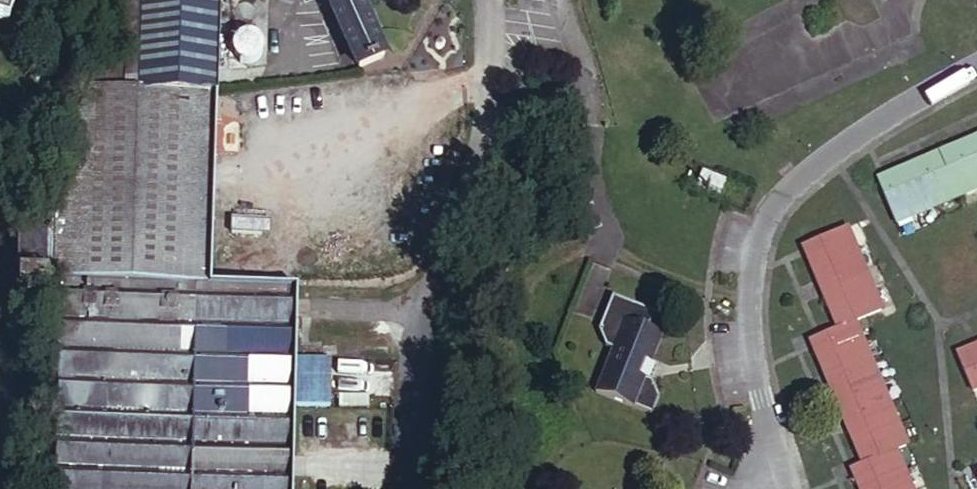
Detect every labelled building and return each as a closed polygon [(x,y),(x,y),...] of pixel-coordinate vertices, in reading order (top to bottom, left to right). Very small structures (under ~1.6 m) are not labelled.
[(7,22),(14,0),(0,0),(0,20),(7,22)] [(140,87),(214,89),(215,0),(143,0),(142,9),(140,87)] [(384,56),(361,0),(342,0),(331,4),(359,66),(384,56)] [(131,9),(127,87),(140,87),(142,9),(131,9)] [(33,229),(27,229),(27,303),(31,303),(31,298),(39,299),(40,280),(211,283),(214,89),(140,87),(127,87),(90,86),(68,164),(70,216),(58,216),(57,238),(33,237),(33,229)] [(976,207),(976,156),(882,198),(901,240),(976,207)] [(903,468),(912,464),(860,341),(885,329),(851,250),(807,268),(842,349),(816,361),(867,482),(858,486),(859,488),(912,488),(903,468)] [(40,280),(39,299),(52,299),(53,296),(67,296),(64,383),(247,386),(248,357),(228,357),(228,327),(296,329),(297,285),(211,283),(40,280)] [(670,395),(663,376),(656,374),(662,360),(671,336),(656,329),(663,312),(620,294),(606,327),(613,346),(622,349),(605,392),(661,415),(670,395)] [(244,418),(292,419),(293,404),(296,329),(228,327),(228,357),(248,357),(247,386),(244,418)] [(303,411),(334,410),(334,359),(303,359),(303,411)] [(656,374),(663,376),(668,363),(662,360),(656,374)] [(959,368),(974,403),(976,402),(976,360),(959,368)] [(64,383),(62,472),(193,475),(192,488),(290,488),(292,419),(244,418),(247,386),(64,383)] [(193,475),(62,472),(61,488),(192,488),(193,475)]
